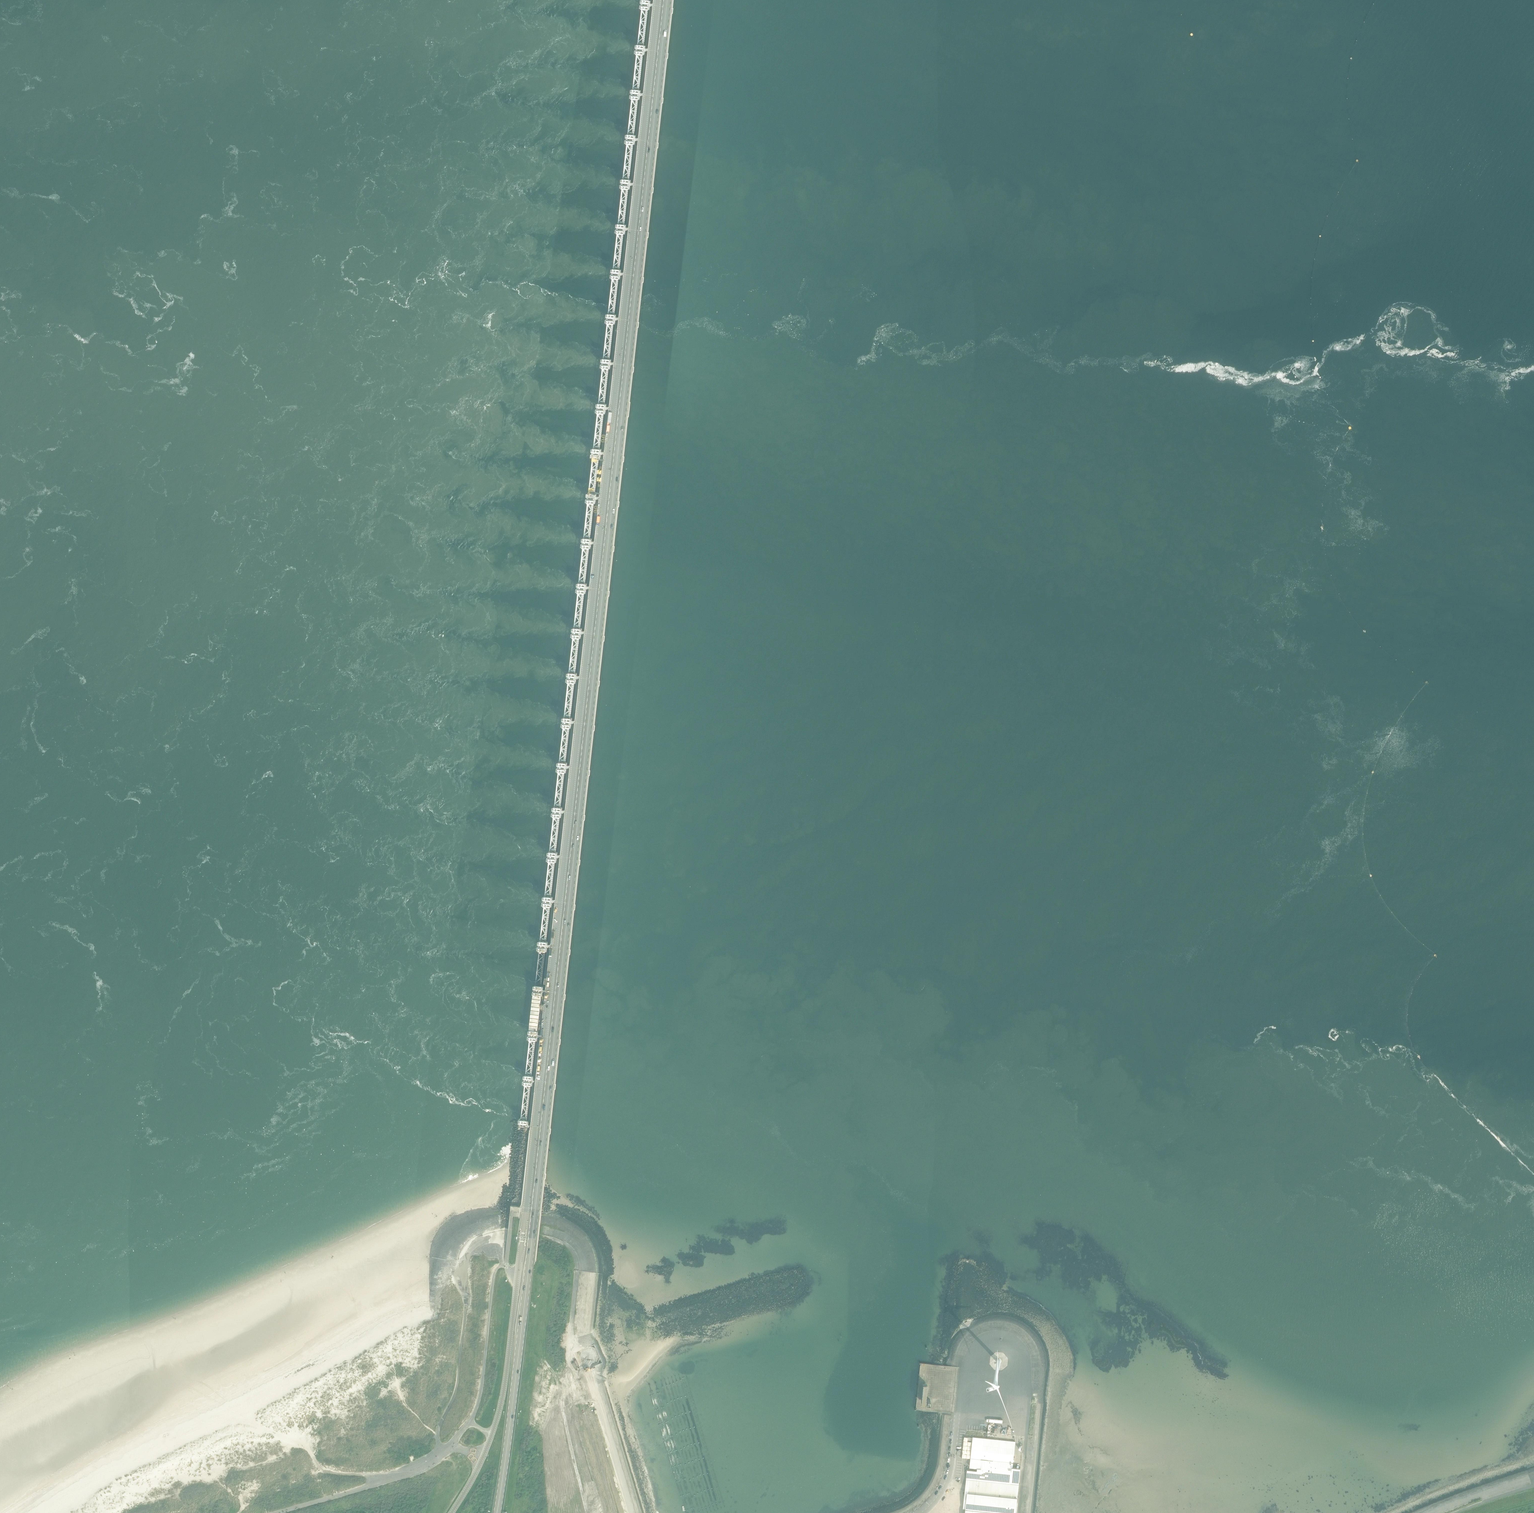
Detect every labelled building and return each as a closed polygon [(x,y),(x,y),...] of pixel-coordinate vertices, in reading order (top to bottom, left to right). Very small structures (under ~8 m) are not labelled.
[(640,7),(642,7),(641,8),(647,8),(648,9),(648,8),(650,8),(651,0),(641,0),(640,7)] [(643,44),(638,43),(637,44),(636,43),(635,52),(637,52),(636,53),(642,53),(643,53),(644,53),(645,53),(646,45),(644,44),(645,44),(643,44)] [(638,88),(633,88),(631,88),(630,97),(632,97),(637,98),(639,98),(640,98),(641,89),(640,89),(640,88),(638,88)] [(633,133),(628,133),(626,133),(625,141),(627,142),(632,143),(634,143),(634,142),(635,143),(636,134),(635,134),(635,133),(633,133)] [(628,178),(623,177),(623,178),(621,177),(621,186),(622,186),(622,187),(627,187),(629,187),(630,187),(631,179),(630,178),(628,178)] [(624,222),(618,222),(617,222),(616,231),(617,231),(623,232),(624,232),(626,232),(626,223),(625,223),(624,222)] [(619,267),(613,267),(612,267),(611,276),(612,276),(618,277),(619,277),(621,277),(621,268),(620,268),(620,267),(619,267)] [(614,312),(608,312),(607,312),(606,320),(607,321),(613,322),(614,322),(614,321),(616,322),(616,313),(615,313),(615,312),(614,312)] [(609,357),(603,356),(603,357),(602,357),(601,365),(602,365),(602,366),(608,366),(609,367),(609,366),(611,366),(612,358),(610,358),(610,357),(609,357)] [(604,401),(599,401),(597,401),(596,410),(598,410),(603,411),(605,411),(606,411),(607,402),(606,402),(604,401)] [(599,446),(594,446),(592,446),(591,455),(593,455),(598,456),(600,456),(601,456),(602,447),(601,447),(601,446),(599,446)] [(594,491),(589,491),(587,491),(586,499),(588,500),(593,501),(595,501),(595,500),(596,500),(597,492),(596,492),(596,491),(594,491)] [(589,536),(584,535),(584,536),(583,535),(582,544),(583,544),(583,545),(588,545),(590,545),(591,545),(592,537),(591,536),(589,536)] [(585,581),(579,580),(578,580),(577,589),(578,589),(584,590),(585,590),(586,590),(587,581),(586,581),(585,581)] [(580,625),(574,625),(573,625),(572,634),(573,634),(578,635),(580,635),(581,635),(582,626),(581,626),(580,625)] [(575,670),(569,670),(568,670),(567,678),(568,679),(574,680),(575,680),(575,679),(576,679),(577,671),(576,671),(576,670),(575,670)] [(570,715),(564,714),(564,715),(563,715),(562,723),(563,723),(563,724),(569,724),(570,725),(570,724),(572,724),(573,716),(571,715),(570,715)] [(565,760),(559,759),(558,759),(557,768),(558,768),(558,769),(564,769),(565,769),(567,769),(568,760),(566,760),(565,760)] [(560,804),(555,804),(554,804),(553,804),(552,812),(554,813),(553,813),(559,814),(560,814),(561,813),(562,814),(563,805),(561,805),(562,804),(560,804)] [(555,849),(550,848),(550,849),(548,849),(547,857),(549,857),(549,858),(554,858),(556,859),(556,858),(557,858),(558,850),(557,850),(557,849),(555,849)] [(550,894),(545,893),(543,893),(542,902),(544,902),(544,903),(549,903),(551,903),(552,903),(553,894),(552,894),(550,894)] [(546,938),(540,938),(538,938),(538,947),(539,947),(544,948),(546,948),(547,948),(548,939),(547,939),(546,938)] [(541,983),(535,983),(534,983),(533,991),(534,992),(540,993),(541,993),(541,992),(542,992),(543,984),(542,984),(542,983),(541,983)] [(536,1028),(530,1027),(530,1028),(529,1028),(528,1036),(529,1036),(529,1037),(535,1037),(536,1038),(536,1037),(538,1037),(538,1029),(537,1028),(536,1028)] [(531,1073),(525,1072),(524,1072),(523,1081),(524,1081),(524,1082),(530,1082),(531,1082),(533,1082),(534,1073),(532,1073),(531,1073)] [(520,1117),(519,1117),(518,1123),(519,1123),(519,1124),(527,1125),(527,1124),(528,1124),(528,1123),(529,1118),(527,1118),(527,1117),(526,1117),(520,1117)] [(511,1203),(510,1213),(514,1213),(519,1214),(520,1214),(520,1208),(521,1205),(521,1204),(516,1203),(511,1203)] [(585,1339),(581,1345),(586,1349),(596,1348),(594,1337),(585,1339)] [(1015,1441),(973,1437),(970,1466),(975,1466),(974,1470),(970,1469),(969,1480),(969,1483),(966,1512),(1016,1512),(1017,1499),(1020,1467),(1013,1467),(1015,1441)]
